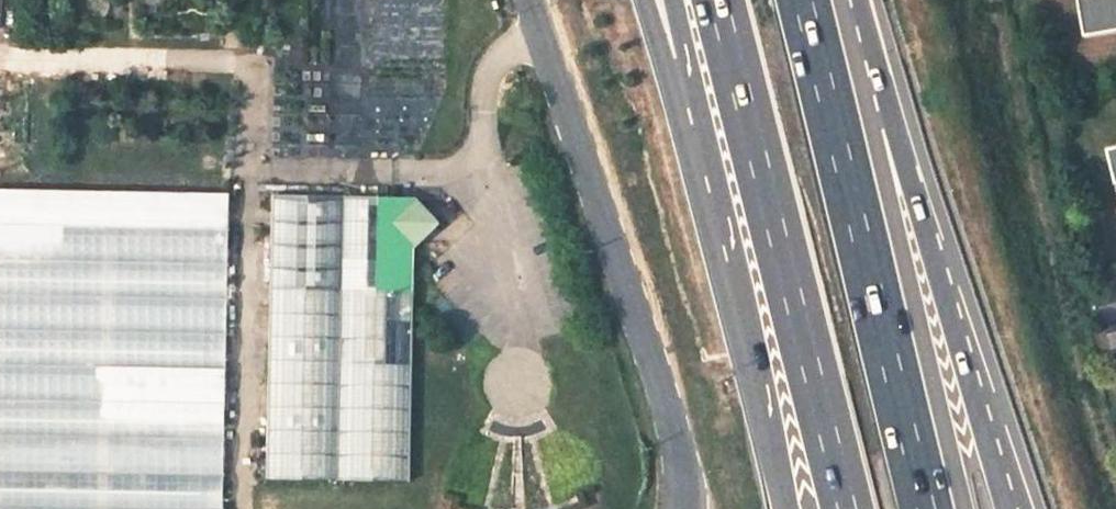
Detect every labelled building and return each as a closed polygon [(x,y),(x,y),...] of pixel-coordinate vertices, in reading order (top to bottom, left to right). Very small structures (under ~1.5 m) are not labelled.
[(1088,34),(1115,29),(1115,0),(1082,0),(1088,34)] [(0,188),(0,508),(226,508),(231,192),(0,188)] [(268,216),(260,499),(402,503),(409,267),(385,242),(386,219),(268,216)] [(409,267),(411,220),(386,219),(385,242),(409,267)]
